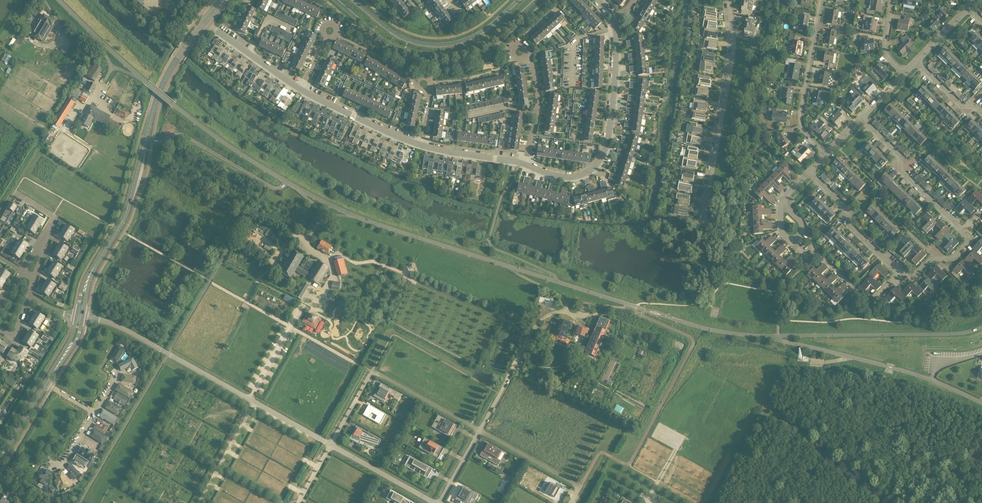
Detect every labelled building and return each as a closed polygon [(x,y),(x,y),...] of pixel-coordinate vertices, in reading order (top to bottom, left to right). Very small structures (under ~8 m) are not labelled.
[(141,6),(150,14),(157,19),(171,3),(167,0),(134,0),(141,6)] [(297,0),(294,8),(299,10),(303,3),(297,0)] [(400,0),(396,0),(392,3),(396,8),(402,3),(400,0)] [(430,5),(434,10),(441,5),(437,0),(430,5)] [(461,3),(466,10),(471,6),(466,0),(464,0),(461,3)] [(580,0),(579,0),(574,5),(578,10),(584,4),(580,0)] [(645,6),(652,10),(655,5),(656,6),(657,5),(648,0),(642,0),(647,3),(645,6)] [(875,12),(880,13),(881,7),(882,7),(883,2),(878,1),(878,0),(869,0),(869,1),(872,1),(871,10),(867,9),(867,13),(874,14),(875,12)] [(264,11),(267,6),(259,2),(256,8),(264,11)] [(299,10),(305,13),(309,5),(303,3),(299,10)] [(402,3),(396,8),(400,13),(406,8),(402,3)] [(584,4),(578,10),(582,14),(588,9),(584,4)] [(636,4),(635,7),(650,16),(649,15),(652,10),(645,6),(643,9),(636,4)] [(752,13),(753,6),(741,4),(741,8),(742,8),(741,10),(742,10),(741,14),(751,15),(751,13),(752,13)] [(314,8),(309,5),(305,13),(311,16),(314,8)] [(445,10),(441,5),(434,10),(438,15),(445,10)] [(29,6),(26,10),(39,19),(42,15),(29,6)] [(942,8),(937,13),(944,20),(949,15),(947,12),(948,10),(950,11),(951,7),(945,6),(943,8),(942,8)] [(248,7),(245,13),(253,16),(256,10),(248,7)] [(635,7),(633,10),(640,14),(638,17),(645,21),(648,22),(651,17),(650,16),(635,7)] [(314,8),(311,16),(317,19),(320,11),(314,8)] [(406,8),(400,13),(403,18),(410,13),(406,8)] [(704,18),(717,20),(716,20),(717,13),(716,13),(716,10),(717,10),(704,8),(702,18),(704,18)] [(593,13),(588,9),(582,14),(587,19),(593,13)] [(445,10),(438,15),(442,20),(449,15),(445,10)] [(838,18),(839,12),(836,11),(829,10),(828,16),(829,17),(828,24),(839,26),(840,25),(841,19),(840,18),(838,18)] [(250,22),(253,16),(245,13),(242,18),(250,22)] [(554,17),(559,24),(564,19),(558,13),(554,17)] [(593,13),(587,19),(591,24),(597,18),(593,13)] [(37,38),(49,18),(44,15),(41,20),(39,19),(30,34),(37,38)] [(442,20),(439,22),(443,27),(445,25),(452,20),(449,15),(442,20)] [(864,24),(863,28),(863,29),(863,30),(864,30),(865,30),(874,32),(876,24),(877,24),(878,21),(873,20),(873,17),(864,15),(863,20),(867,20),(866,23),(865,23),(864,23),(864,24)] [(934,20),(928,26),(931,29),(931,30),(932,31),(933,31),(940,24),(937,22),(939,19),(934,15),(932,17),(934,20)] [(629,16),(628,18),(643,27),(644,27),(643,26),(645,21),(638,17),(636,20),(629,16)] [(801,16),(798,30),(806,32),(809,17),(801,16)] [(554,17),(549,22),(555,28),(559,24),(554,17)] [(744,26),(756,28),(757,23),(758,23),(759,20),(757,20),(757,18),(747,17),(746,20),(746,23),(745,22),(744,26)] [(899,20),(897,30),(908,32),(910,18),(905,17),(904,21),(899,20)] [(50,30),(52,26),(55,21),(49,18),(37,38),(43,42),(43,41),(44,42),(51,31),(50,30)] [(242,18),(240,24),(247,28),(250,22),(242,18)] [(601,23),(597,18),(591,24),(595,29),(601,23)] [(643,27),(628,18),(626,21),(633,25),(631,28),(639,33),(642,28),(643,28),(643,27)] [(703,28),(704,28),(717,30),(718,31),(718,30),(716,30),(718,24),(716,23),(717,20),(704,18),(703,28)] [(544,26),(550,32),(555,28),(549,22),(544,26)] [(244,34),(247,28),(240,24),(237,30),(244,34)] [(540,30),(545,37),(550,32),(544,26),(540,30)] [(744,26),(744,30),(745,30),(744,32),(745,32),(744,36),(754,37),(754,35),(755,35),(755,33),(758,33),(759,28),(756,28),(744,26)] [(705,38),(717,40),(718,41),(718,40),(717,40),(718,34),(716,33),(717,30),(704,28),(703,38),(705,38)] [(535,35),(541,41),(545,37),(540,30),(535,35)] [(828,30),(825,44),(833,45),(835,38),(836,38),(836,37),(836,36),(835,36),(836,32),(832,31),(828,30)] [(306,39),(314,43),(317,37),(309,33),(306,39)] [(974,44),(974,45),(981,38),(976,33),(968,42),(972,46),(974,44)] [(789,54),(791,54),(801,56),(803,43),(795,42),(796,35),(790,34),(789,41),(793,41),(793,46),(791,46),(789,54)] [(541,41),(535,35),(530,39),(536,45),(541,41)] [(20,45),(23,39),(18,36),(15,42),(20,45)] [(626,44),(644,42),(644,41),(642,41),(642,36),(633,37),(634,40),(626,41),(626,44)] [(861,51),(861,54),(868,54),(867,51),(874,50),(873,40),(868,40),(868,37),(860,37),(860,41),(864,40),(865,51),(861,51)] [(904,57),(908,53),(910,55),(914,51),(910,47),(912,45),(909,42),(911,40),(908,37),(901,38),(902,42),(904,42),(904,44),(898,51),(903,55),(902,55),(904,57)] [(717,44),(717,40),(705,38),(703,48),(718,51),(718,50),(717,50),(718,44),(717,44)] [(218,40),(218,41),(215,39),(211,44),(214,46),(210,52),(211,53),(212,52),(215,54),(212,58),(217,61),(219,59),(217,58),(224,48),(220,45),(221,43),(218,40)] [(265,49),(268,42),(262,39),(259,46),(265,49)] [(311,48),(314,43),(306,39),(303,45),(311,48)] [(333,49),(339,52),(342,44),(337,41),(333,49)] [(265,49),(270,52),(274,44),(268,42),(265,49)] [(276,55),(280,47),(274,44),(270,52),(276,55)] [(348,47),(342,44),(339,52),(344,54),(348,47)] [(308,54),(311,48),(303,45),(301,50),(308,54)] [(224,48),(217,58),(219,59),(217,61),(225,67),(227,64),(225,63),(232,54),(228,51),(229,48),(226,46),(224,48)] [(276,55),(282,58),(286,50),(280,47),(276,55)] [(354,49),(348,47),(344,54),(350,57),(354,49)] [(939,55),(944,59),(950,53),(945,48),(939,55)] [(359,52),(354,49),(350,57),(356,60),(359,52)] [(643,49),(635,50),(635,53),(627,54),(628,57),(645,55),(645,54),(644,54),(643,49)] [(305,60),(308,54),(301,50),(298,56),(305,60)] [(829,64),(828,67),(836,68),(837,65),(833,64),(834,54),(838,55),(839,52),(833,51),(832,54),(826,52),(824,63),(829,64)] [(233,69),(240,60),(240,59),(235,56),(237,54),(234,52),(232,54),(225,63),(227,64),(227,63),(231,66),(228,69),(232,72),(234,70),(233,69)] [(365,55),(359,52),(356,60),(362,63),(365,55)] [(702,52),(701,62),(713,64),(715,65),(715,64),(714,64),(716,58),(714,57),(715,54),(715,55),(716,54),(702,52)] [(955,57),(950,53),(944,59),(948,64),(955,57)] [(302,65),(305,60),(298,56),(295,62),(302,65)] [(233,69),(234,70),(235,69),(238,71),(236,75),(240,78),(243,74),(242,74),(248,65),(243,62),(245,59),(242,57),(240,60),(240,59),(240,60),(233,69)] [(953,68),(959,61),(955,57),(948,64),(953,68)] [(364,65),(370,69),(374,62),(369,58),(364,65)] [(784,78),(788,79),(797,81),(800,66),(794,65),(795,60),(787,59),(786,64),(790,65),(788,74),(785,74),(784,78)] [(95,81),(101,72),(103,73),(105,69),(91,60),(82,74),(95,81)] [(331,70),(334,64),(326,60),(324,66),(331,70)] [(964,66),(959,61),(953,68),(957,73),(964,66)] [(299,71),(302,65),(295,62),(292,67),(299,71)] [(380,65),(374,62),(370,69),(375,72),(380,65)] [(629,67),(629,70),(647,68),(647,67),(645,67),(645,62),(636,63),(637,66),(629,67)] [(712,67),(713,64),(701,62),(699,72),(713,74),(714,68),(712,67)] [(872,71),(874,69),(884,80),(890,73),(880,63),(878,65),(875,63),(870,69),(872,71)] [(385,68),(380,65),(375,72),(380,75),(385,68)] [(251,87),(253,84),(252,83),(258,74),(254,71),(255,68),(252,66),(244,78),(245,79),(246,78),(249,80),(246,84),(251,87)] [(324,66),(321,72),(329,76),(331,70),(324,66)] [(962,77),(968,70),(964,66),(957,73),(962,77)] [(390,72),(385,68),(380,75),(386,79),(390,72)] [(647,68),(629,70),(630,73),(638,72),(638,76),(646,75),(646,69),(647,69),(647,68)] [(830,73),(834,74),(834,71),(826,69),(825,73),(820,72),(818,84),(828,86),(830,73)] [(973,75),(968,70),(962,77),(966,81),(973,75)] [(260,72),(258,74),(252,83),(253,84),(253,83),(257,86),(254,89),(259,93),(260,90),(260,89),(266,79),(262,76),(263,74),(260,72)] [(321,72),(318,78),(326,81),(329,76),(321,72)] [(396,75),(390,72),(386,79),(391,82),(396,75)] [(401,78),(396,75),(391,82),(397,85),(401,78)] [(971,86),(977,79),(973,75),(966,81),(971,86)] [(696,86),(709,88),(711,88),(710,88),(711,81),(710,81),(710,78),(711,78),(698,76),(696,86)] [(266,98),(268,95),(267,95),(274,85),(270,82),(271,79),(268,77),(266,79),(260,89),(260,90),(261,89),(264,91),(262,95),(266,98)] [(502,77),(496,78),(498,86),(504,85),(502,77)] [(326,81),(318,78),(315,83),(323,87),(326,81)] [(406,82),(401,78),(397,85),(402,89),(406,82)] [(496,78),(490,79),(492,88),(498,86),(496,78)] [(869,96),(876,88),(873,85),(875,82),(870,78),(861,88),(862,89),(862,90),(857,86),(855,88),(863,95),(865,92),(869,96)] [(490,79),(484,81),(486,89),(492,88),(490,79)] [(981,83),(977,79),(971,86),(975,90),(981,83)] [(629,85),(647,88),(648,88),(649,81),(638,80),(637,83),(630,82),(629,85)] [(89,81),(84,89),(91,93),(95,85),(89,81)] [(484,81),(478,82),(479,91),(486,89),(484,81)] [(478,82),(471,84),(473,92),(479,91),(478,82)] [(786,84),(778,83),(776,82),(775,85),(778,85),(777,88),(782,89),(781,98),(787,100),(786,105),(791,106),(794,91),(785,89),(786,84)] [(276,83),(274,85),(267,95),(268,95),(269,95),(272,97),(270,100),(274,104),(276,101),(275,100),(282,90),(277,87),(279,85),(276,83)] [(467,93),(473,92),(471,84),(465,85),(467,93)] [(637,89),(636,93),(645,94),(645,88),(647,89),(647,88),(629,85),(629,88),(637,89)] [(853,87),(852,86),(851,85),(849,87),(851,89),(855,93),(848,100),(853,105),(849,109),(852,112),(863,101),(860,98),(862,95),(854,88),(853,87)] [(708,91),(709,88),(696,86),(695,95),(709,98),(708,98),(710,91),(708,91)] [(74,87),(70,94),(85,103),(89,96),(74,87)] [(922,98),(928,91),(924,87),(915,96),(920,100),(922,98)] [(275,100),(276,101),(277,100),(280,102),(278,106),(282,109),(285,105),(284,105),(290,96),(285,93),(287,90),(284,88),(282,90),(275,100)] [(343,97),(349,99),(352,92),(347,89),(343,97)] [(825,97),(825,94),(830,95),(831,90),(821,89),(821,92),(814,91),(812,103),(822,105),(823,97),(825,97)] [(926,102),(933,96),(928,91),(922,98),(926,102)] [(349,99),(354,102),(358,95),(352,92),(349,99)] [(354,102),(360,105),(364,97),(358,95),(354,102)] [(411,101),(419,103),(421,97),(413,95),(411,101)] [(933,96),(926,102),(931,107),(940,97),(938,96),(936,98),(933,96)] [(360,105),(366,108),(370,100),(364,97),(360,105)] [(940,97),(931,107),(935,111),(942,104),(939,102),(942,99),(940,97)] [(52,124),(59,128),(75,103),(68,98),(52,124)] [(635,102),(634,106),(643,107),(644,101),(645,102),(645,101),(628,98),(627,101),(635,102)] [(692,109),(704,112),(707,112),(706,112),(707,105),(706,105),(706,102),(707,102),(694,99),(692,109)] [(370,100),(366,108),(372,110),(375,103),(370,100)] [(307,122),(309,119),(307,118),(312,108),(307,105),(308,103),(305,101),(299,114),(300,115),(300,114),(304,116),(302,120),(307,122)] [(377,113),(381,105),(375,103),(372,110),(377,113)] [(884,111),(889,115),(895,109),(890,104),(884,111)] [(942,104),(935,111),(940,116),(946,109),(942,104)] [(80,123),(88,128),(88,127),(92,121),(95,122),(96,120),(118,132),(122,125),(110,119),(111,116),(90,105),(80,123)] [(314,105),(312,108),(307,118),(309,119),(309,118),(313,120),(311,124),(316,126),(317,123),(316,122),(321,112),(316,109),(317,107),(314,105)] [(377,113),(383,116),(387,108),(381,105),(377,113)] [(387,108),(383,116),(389,119),(393,111),(387,108)] [(772,114),(772,122),(787,123),(787,114),(776,113),(777,108),(768,108),(768,113),(772,114)] [(324,130),(325,128),(326,127),(325,126),(330,116),(325,113),(326,111),(322,109),(321,112),(316,122),(317,123),(318,122),(321,124),(319,128),(324,130)] [(704,115),(704,112),(692,109),(690,119),(705,122),(705,121),(704,121),(705,115),(704,115)] [(841,109),(830,120),(838,127),(846,119),(842,115),(844,112),(841,109)] [(900,113),(895,109),(889,115),(893,120),(900,113)] [(946,109),(940,116),(944,120),(951,113),(946,109)] [(633,115),(633,118),(641,120),(642,114),(643,114),(644,113),(626,111),(626,114),(633,115)] [(331,113),(330,116),(325,126),(326,127),(325,128),(329,130),(328,132),(333,134),(335,131),(333,131),(338,120),(333,118),(334,115),(331,113)] [(898,124),(904,118),(900,113),(893,120),(898,124)] [(951,113),(944,120),(949,124),(955,118),(951,113)] [(813,124),(811,127),(826,141),(832,135),(830,133),(832,131),(825,124),(827,122),(820,115),(818,117),(823,122),(818,127),(816,125),(813,124)] [(333,131),(335,131),(335,130),(339,132),(337,136),(342,138),(344,134),(343,134),(347,124),(342,122),(343,119),(340,117),(338,120),(333,131)] [(909,122),(904,118),(898,124),(902,128),(909,122)] [(955,118),(949,124),(954,129),(960,122),(955,118)] [(966,123),(963,126),(965,128),(964,129),(968,134),(970,132),(971,132),(977,125),(980,122),(978,121),(976,123),(972,120),(970,118),(969,120),(966,123)] [(414,128),(415,122),(407,120),(406,126),(414,128)] [(907,133),(913,126),(909,122),(902,128),(907,133)] [(690,123),(688,133),(700,135),(702,136),(702,135),(703,129),(701,129),(702,126),(703,126),(703,125),(690,123)] [(357,145),(359,142),(358,141),(363,130),(358,128),(359,125),(355,124),(349,137),(350,138),(351,137),(354,139),(352,142),(357,145)] [(642,126),(624,124),(624,127),(631,128),(631,132),(639,133),(640,127),(642,127),(642,126)] [(977,125),(971,132),(975,136),(981,129),(977,125)] [(918,131),(913,126),(907,133),(912,137),(918,131)] [(364,128),(363,130),(358,141),(359,142),(359,141),(363,143),(361,147),(366,149),(368,146),(367,145),(371,135),(366,132),(367,130),(364,128)] [(973,138),(978,142),(980,141),(981,138),(981,130),(981,129),(975,136),(973,138)] [(786,131),(776,136),(782,148),(789,144),(788,143),(791,142),(786,131)] [(912,137),(916,141),(922,135),(918,131),(912,137)] [(375,153),(376,150),(375,149),(380,139),(375,136),(376,134),(373,132),(371,135),(367,145),(368,146),(368,145),(372,147),(370,151),(375,153)] [(42,140),(48,144),(52,136),(46,133),(42,140)] [(700,138),(700,135),(688,133),(686,143),(701,145),(700,145),(701,139),(700,138)] [(621,139),(638,144),(637,143),(638,138),(630,135),(629,139),(622,136),(621,139)] [(922,135),(916,141),(918,144),(916,146),(918,148),(921,145),(924,148),(931,143),(929,141),(928,141),(922,135)] [(381,136),(380,139),(375,149),(376,150),(377,149),(380,151),(378,155),(383,157),(385,154),(384,153),(389,143),(384,140),(385,138),(381,136)] [(628,144),(626,148),(634,150),(636,145),(638,145),(638,144),(621,139),(620,142),(628,144)] [(392,161),(394,158),(392,157),(397,147),(392,144),(393,142),(390,140),(389,143),(384,153),(385,154),(385,153),(389,155),(387,159),(392,161)] [(399,144),(397,147),(392,157),(394,158),(394,157),(398,159),(396,163),(401,165),(403,161),(406,162),(412,150),(408,148),(406,151),(401,149),(402,146),(399,144)] [(870,144),(863,150),(868,155),(874,148),(877,146),(875,144),(873,147),(870,144)] [(796,147),(791,153),(798,160),(801,164),(812,153),(808,149),(808,150),(803,146),(799,150),(796,147)] [(685,147),(684,157),(696,159),(698,159),(697,159),(699,153),(697,152),(698,149),(699,150),(699,149),(685,147)] [(634,150),(626,148),(625,151),(618,149),(617,152),(634,157),(634,156),(633,156),(634,150)] [(873,159),(879,153),(874,148),(868,155),(873,159)] [(624,157),(623,160),(630,163),(632,157),(634,158),(634,157),(617,152),(616,154),(624,157)] [(879,153),(873,159),(877,164),(883,157),(882,156),(879,153)] [(432,171),(433,160),(427,159),(428,156),(424,156),(422,170),(423,170),(424,169),(427,170),(427,174),(432,175),(433,172),(432,171)] [(934,160),(929,156),(921,165),(926,169),(934,160)] [(433,157),(433,160),(432,171),(433,172),(433,171),(437,171),(436,176),(442,176),(442,173),(441,173),(443,161),(437,160),(437,157),(433,157)] [(695,162),(696,159),(684,157),(682,167),(696,169),(697,162),(695,162)] [(877,164),(875,166),(880,170),(882,168),(888,162),(883,157),(877,164)] [(443,158),(443,161),(441,173),(442,173),(442,172),(446,173),(446,177),(451,178),(452,174),(451,174),(452,163),(446,162),(447,159),(443,158)] [(843,163),(838,158),(832,164),(837,169),(843,163)] [(460,175),(462,164),(456,163),(456,160),(453,160),(452,163),(451,174),(452,174),(451,178),(455,178),(461,179),(461,176),(460,175)] [(630,163),(623,160),(621,163),(614,161),(613,164),(630,169),(630,168),(629,168),(630,163)] [(939,165),(934,160),(926,169),(930,174),(932,172),(939,165)] [(462,161),(462,164),(460,175),(461,176),(461,175),(466,175),(465,180),(470,180),(471,177),(470,177),(471,165),(465,164),(466,162),(462,161)] [(471,162),(471,165),(470,177),(471,177),(470,180),(474,181),(480,182),(480,177),(479,177),(481,167),(475,166),(475,163),(471,162)] [(794,179),(788,172),(790,169),(784,163),(779,168),(792,181),(794,179)] [(847,167),(843,163),(837,169),(841,173),(847,167)] [(620,169),(619,172),(627,175),(628,170),(630,170),(630,169),(613,164),(612,167),(620,169)] [(937,176),(943,169),(939,165),(932,172),(937,176)] [(846,178),(852,171),(847,167),(841,173),(839,175),(844,180),(846,178)] [(774,174),(781,180),(783,177),(790,183),(792,181),(779,168),(774,174)] [(941,180),(948,174),(943,169),(937,176),(941,180)] [(679,181),(692,183),(694,183),(693,183),(694,176),(693,176),(693,173),(694,173),(681,170),(679,181)] [(856,176),(852,171),(846,178),(850,182),(856,176)] [(610,173),(609,176),(626,182),(626,181),(625,180),(627,175),(619,172),(617,176),(610,173)] [(879,180),(877,182),(882,187),(884,184),(890,178),(893,175),(891,173),(889,176),(886,173),(879,180)] [(785,189),(778,182),(781,180),(774,174),(769,179),(782,191),(785,189)] [(952,178),(948,174),(941,180),(939,182),(944,187),(952,178)] [(626,182),(609,176),(608,179),(616,181),(615,185),(623,187),(624,182),(626,183),(626,182)] [(855,187),(861,180),(856,176),(850,182),(855,187)] [(519,183),(517,191),(522,193),(522,195),(523,195),(527,178),(524,177),(522,184),(519,183)] [(527,178),(523,195),(524,193),(529,195),(532,187),(528,186),(530,178),(527,178)] [(890,178),(884,184),(889,189),(895,182),(890,178)] [(948,191),(957,182),(952,178),(944,187),(948,191)] [(782,191),(769,179),(765,184),(771,190),(774,187),(780,193),(782,191)] [(532,187),(529,195),(535,196),(534,198),(535,198),(540,181),(537,180),(535,188),(532,187)] [(866,185),(861,180),(855,187),(859,191),(866,185)] [(540,181),(535,198),(536,199),(537,197),(542,198),(544,190),(541,189),(543,182),(540,181)] [(615,192),(612,193),(611,188),(608,189),(605,181),(603,182),(607,199),(608,200),(617,198),(615,192)] [(691,186),(692,183),(679,181),(678,190),(692,193),(691,192),(693,186),(691,186)] [(598,192),(601,200),(606,198),(607,199),(603,182),(600,183),(602,191),(598,192)] [(895,182),(889,189),(893,193),(899,187),(895,182)] [(961,187),(957,182),(948,191),(953,196),(955,194),(961,187)] [(544,190),(542,198),(547,200),(547,202),(548,202),(553,184),(550,184),(548,191),(544,190)] [(553,184),(548,202),(549,202),(549,200),(554,202),(557,194),(553,193),(555,185),(553,184)] [(771,190),(765,184),(760,189),(773,201),(775,199),(769,193),(771,190)] [(590,186),(595,203),(596,202),(595,201),(601,200),(598,192),(595,193),(593,185),(590,186)] [(586,195),(588,203),(594,202),(594,203),(595,203),(590,186),(587,186),(589,194),(586,195)] [(557,194),(554,202),(560,203),(559,205),(560,205),(565,188),(562,187),(560,195),(557,194)] [(899,187),(893,193),(898,197),(904,191),(899,187)] [(966,191),(961,187),(955,194),(959,198),(966,191)] [(565,188),(560,205),(561,205),(562,204),(567,205),(569,197),(566,196),(568,189),(565,188)] [(588,203),(586,195),(582,196),(580,188),(578,189),(582,206),(583,206),(583,205),(588,203)] [(582,206),(578,189),(575,190),(577,197),(573,199),(573,201),(571,202),(571,207),(573,207),(573,206),(575,205),(575,207),(579,206),(580,209),(582,208),(582,209),(583,209),(582,206)] [(773,201),(760,189),(755,194),(757,196),(762,200),(764,197),(771,204),(773,201)] [(971,206),(977,200),(981,205),(981,196),(976,190),(966,201),(971,206)] [(904,191),(898,197),(902,202),(908,195),(904,191)] [(675,204),(687,207),(690,207),(689,206),(690,200),(689,200),(689,197),(690,197),(677,194),(675,204)] [(907,206),(913,200),(908,195),(902,202),(900,204),(905,208),(907,206)] [(811,204),(809,206),(813,211),(825,200),(824,199),(823,198),(820,200),(818,198),(816,200),(813,197),(809,202),(811,204)] [(825,200),(813,211),(818,216),(827,207),(824,204),(826,201),(825,200)] [(913,200),(907,206),(911,211),(917,204),(913,200)] [(954,210),(959,214),(965,208),(971,214),(975,210),(971,206),(966,201),(965,200),(954,210)] [(3,215),(8,219),(17,205),(11,202),(3,215)] [(687,210),(687,207),(675,204),(673,214),(688,217),(688,216),(687,216),(688,210),(687,210)] [(912,215),(914,213),(916,215),(922,209),(917,204),(911,211),(909,212),(912,215)] [(866,212),(871,217),(877,210),(872,205),(866,212)] [(827,207),(818,216),(823,220),(831,211),(834,208),(832,207),(829,209),(827,207)] [(831,211),(823,220),(827,225),(829,223),(836,216),(833,212),(835,210),(834,208),(831,211)] [(882,214),(877,210),(871,217),(875,221),(882,214)] [(753,220),(762,220),(762,216),(771,215),(771,212),(753,213),(753,220)] [(927,234),(935,225),(937,223),(926,213),(922,217),(928,223),(922,229),(923,230),(925,232),(927,234)] [(880,225),(886,218),(882,214),(875,221),(880,225)] [(28,221),(38,227),(42,221),(34,216),(34,217),(31,215),(28,221)] [(891,223),(886,218),(880,225),(884,230),(891,223)] [(38,227),(28,221),(25,226),(27,228),(34,233),(38,227)] [(939,221),(937,223),(935,225),(941,231),(935,237),(939,242),(944,237),(943,237),(948,233),(950,231),(939,221)] [(889,234),(895,227),(891,223),(884,230),(889,234)] [(63,231),(73,237),(76,233),(73,231),(74,230),(66,225),(63,231)] [(772,226),(754,227),(754,234),(763,234),(763,230),(772,229),(772,226)] [(827,234),(825,236),(830,241),(838,232),(841,229),(839,228),(836,230),(833,227),(827,234)] [(900,232),(895,227),(889,234),(893,238),(900,232)] [(71,242),(73,237),(63,231),(60,236),(67,241),(68,240),(71,242)] [(834,245),(836,243),(843,236),(838,232),(830,241),(834,245)] [(943,237),(944,237),(949,243),(944,249),(948,253),(959,243),(948,233),(943,237)] [(759,253),(761,251),(774,238),(772,236),(765,242),(762,240),(754,248),(759,253)] [(836,243),(834,245),(839,249),(847,241),(843,236),(836,243)] [(912,249),(914,246),(904,236),(899,241),(905,246),(900,253),(904,257),(912,249)] [(776,240),(774,238),(761,251),(766,256),(773,249),(770,247),(776,240)] [(972,249),(974,251),(977,253),(981,248),(981,239),(972,249)] [(13,245),(23,251),(27,245),(19,240),(19,241),(16,240),(13,245)] [(317,248),(320,250),(328,255),(332,247),(321,240),(317,248)] [(843,254),(846,252),(852,245),(847,241),(839,249),(839,250),(843,254)] [(60,244),(56,249),(67,256),(70,251),(67,250),(68,249),(60,244)] [(914,246),(912,249),(918,255),(912,261),(916,265),(927,255),(916,244),(914,246)] [(19,258),(23,251),(13,245),(9,250),(12,252),(11,253),(19,258)] [(771,261),(784,248),(781,245),(775,252),(773,249),(766,256),(771,261)] [(856,249),(852,245),(846,252),(843,254),(848,258),(856,249)] [(786,250),(784,248),(771,261),(776,266),(782,259),(780,257),(786,250)] [(67,256),(56,249),(53,254),(61,259),(62,258),(64,260),(67,256)] [(852,263),(854,260),(861,254),(856,249),(848,258),(852,263)] [(304,257),(293,250),(284,265),(295,271),(319,285),(322,280),(329,269),(317,261),(309,273),(300,267),(299,268),(297,267),(304,257)] [(964,261),(968,265),(974,259),(980,265),(981,263),(981,258),(977,253),(974,251),(964,261)] [(865,258),(861,254),(854,260),(852,263),(857,267),(865,258)] [(781,270),(794,257),(791,255),(785,262),(782,259),(776,266),(781,270)] [(796,260),(794,257),(781,270),(786,275),(793,269),(790,266),(796,260)] [(343,258),(334,261),(338,276),(347,274),(343,258)] [(861,271),(863,269),(870,263),(865,258),(857,267),(861,271)] [(974,270),(968,265),(964,261),(963,260),(953,271),(951,273),(957,279),(959,276),(957,275),(963,269),(969,275),(974,270)] [(53,262),(50,267),(61,274),(63,270),(61,268),(61,267),(53,262)] [(808,274),(813,279),(826,266),(824,263),(817,271),(814,268),(808,274)] [(868,275),(870,276),(873,279),(879,274),(885,279),(889,275),(879,264),(868,275)] [(939,264),(936,266),(926,276),(927,278),(928,278),(931,281),(936,275),(942,281),(947,276),(942,271),(944,269),(939,264)] [(290,279),(295,271),(284,265),(280,273),(290,279)] [(829,268),(826,266),(813,279),(818,284),(824,278),(822,275),(829,268)] [(61,274),(50,267),(47,273),(55,278),(55,277),(58,278),(61,274)] [(5,281),(9,275),(1,270),(0,270),(0,278),(5,281)] [(824,278),(818,284),(816,286),(819,289),(821,287),(823,289),(836,275),(834,273),(827,280),(824,278)] [(828,294),(834,287),(831,285),(839,278),(836,275),(823,289),(828,294)] [(873,279),(870,276),(860,287),(865,292),(870,285),(877,291),(881,287),(877,283),(873,279)] [(931,281),(928,278),(927,278),(920,286),(916,282),(914,285),(918,288),(922,293),(928,287),(934,293),(938,288),(931,281)] [(47,281),(44,286),(54,292),(57,288),(54,286),(55,286),(47,281)] [(305,290),(309,284),(304,282),(296,296),(300,299),(303,294),(302,294),(305,290)] [(339,290),(340,283),(332,282),(331,289),(339,290)] [(912,282),(904,291),(900,287),(898,289),(901,293),(906,297),(911,291),(918,297),(922,293),(918,288),(914,285),(912,282)] [(837,290),(834,287),(828,294),(833,299),(846,285),(844,283),(837,290)] [(844,297),(841,294),(848,287),(846,285),(833,299),(838,304),(844,297)] [(54,292),(44,286),(40,291),(48,296),(49,295),(51,297),(54,292)] [(901,293),(898,289),(895,287),(885,298),(886,298),(884,300),(888,304),(890,302),(895,296),(901,302),(906,297),(901,293)] [(295,300),(286,294),(283,300),(292,305),(295,300)] [(554,300),(540,297),(539,302),(543,303),(542,305),(553,307),(554,300)] [(592,309),(581,306),(579,312),(589,314),(590,312),(591,312),(592,309)] [(320,320),(307,312),(302,322),(315,329),(320,320)] [(33,318),(43,324),(46,320),(43,318),(44,318),(36,313),(33,318)] [(610,322),(600,317),(591,336),(590,338),(591,338),(585,353),(595,357),(610,322)] [(41,329),(43,324),(33,318),(29,323),(37,328),(38,327),(41,329)] [(555,336),(565,340),(570,323),(560,320),(560,321),(558,326),(555,336)] [(589,330),(576,326),(573,334),(584,338),(585,334),(588,335),(589,330)] [(26,336),(37,343),(40,339),(37,337),(38,336),(30,331),(26,336)] [(523,331),(517,343),(520,344),(526,332),(523,331)] [(34,347),(37,343),(26,336),(23,342),(31,347),(32,346),(34,347)] [(565,340),(555,336),(555,337),(553,343),(561,346),(567,348),(570,341),(565,340)] [(109,358),(117,363),(125,351),(118,346),(109,358)] [(17,351),(19,360),(21,360),(25,357),(28,352),(20,347),(17,351)] [(19,360),(17,351),(13,349),(8,357),(11,359),(10,360),(12,361),(14,362),(16,362),(18,362),(20,362),(19,360)] [(129,349),(126,352),(131,358),(135,355),(129,349)] [(121,372),(130,367),(132,372),(138,368),(133,358),(118,366),(121,372)] [(123,375),(122,383),(135,385),(136,377),(123,375)] [(373,396),(384,402),(387,394),(394,397),(393,398),(398,401),(402,395),(381,383),(373,396)] [(129,399),(133,393),(119,385),(115,391),(129,399)] [(117,394),(113,400),(125,407),(128,400),(117,394)] [(109,402),(105,409),(118,416),(122,409),(109,402)] [(386,415),(368,405),(368,406),(367,406),(367,407),(367,408),(364,413),(363,414),(363,415),(380,425),(386,415)] [(99,418),(110,425),(112,427),(115,422),(102,414),(99,418)] [(450,437),(457,425),(438,415),(435,420),(438,422),(435,429),(450,437)] [(96,423),(93,428),(104,434),(107,429),(96,423)] [(356,427),(349,439),(359,445),(360,440),(378,446),(381,440),(356,427)] [(89,437),(101,444),(106,437),(94,430),(89,437)] [(255,436),(253,440),(252,442),(253,442),(252,443),(259,448),(260,446),(266,450),(269,444),(262,440),(264,438),(258,434),(257,437),(255,436)] [(425,438),(419,448),(438,459),(444,448),(425,438)] [(85,446),(95,452),(99,446),(88,440),(85,446)] [(498,466),(500,462),(497,460),(502,451),(489,443),(484,452),(482,451),(480,456),(487,460),(489,457),(492,459),(491,462),(498,466)] [(76,453),(90,461),(95,454),(80,445),(76,453)] [(248,449),(244,455),(252,459),(256,454),(255,454),(257,451),(250,448),(249,450),(248,449)] [(292,453),(286,450),(284,454),(287,456),(284,460),(293,465),(292,465),(294,466),(294,465),(297,459),(290,456),(292,453)] [(183,457),(178,454),(174,461),(179,464),(183,457)] [(409,456),(404,466),(413,471),(415,468),(420,471),(418,474),(427,479),(432,469),(409,456)] [(76,458),(71,463),(81,473),(86,468),(76,458)] [(71,466),(66,469),(74,480),(79,476),(71,466)] [(290,472),(277,466),(274,471),(286,478),(290,472)] [(157,469),(154,475),(159,478),(162,472),(157,469)] [(282,485),(270,478),(267,484),(279,490),(282,485)] [(61,481),(54,480),(52,492),(59,493),(61,481)] [(245,486),(237,482),(236,482),(237,482),(236,483),(231,481),(228,487),(227,487),(227,488),(234,492),(233,494),(232,495),(241,500),(245,493),(242,492),(244,488),(245,486)] [(508,481),(501,494),(504,495),(511,483),(508,481)] [(549,482),(547,486),(547,487),(544,492),(555,498),(560,489),(549,482)] [(476,495),(477,495),(478,495),(463,486),(462,487),(463,487),(460,492),(459,492),(455,499),(457,500),(460,502),(461,502),(460,501),(461,499),(469,502),(471,498),(474,500),(474,499),(476,495)] [(402,500),(403,499),(403,498),(391,490),(386,498),(390,501),(391,499),(395,502),(394,502),(406,502),(402,500)] [(8,501),(6,500),(7,497),(2,494),(0,497),(0,502),(7,502),(8,501)]
